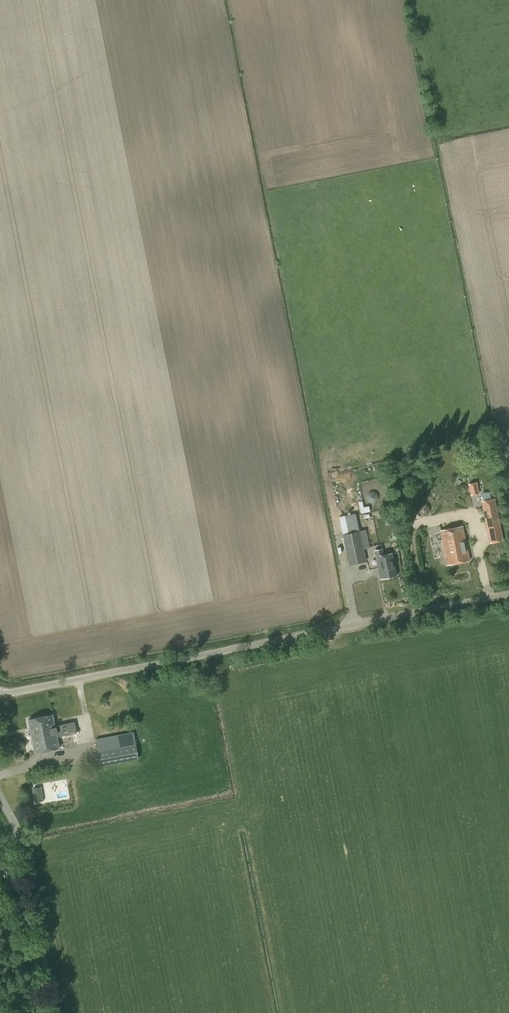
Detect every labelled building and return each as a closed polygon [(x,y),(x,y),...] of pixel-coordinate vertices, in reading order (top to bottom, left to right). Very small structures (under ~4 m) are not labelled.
[(393,464),(388,465),(390,475),(395,474),(397,471),(395,466),(393,464)] [(476,482),(468,484),(471,494),(479,493),(476,482)] [(366,497),(367,498),(367,499),(367,500),(368,501),(368,502),(369,502),(370,502),(370,503),(371,503),(372,503),(373,503),(374,503),(375,503),(375,502),(376,502),(377,501),(377,500),(378,500),(378,499),(378,498),(378,497),(378,496),(378,495),(378,494),(377,494),(377,493),(376,493),(376,492),(375,492),(374,492),(374,491),(373,491),(372,491),(371,491),(371,492),(370,492),(369,492),(369,493),(368,493),(368,494),(367,494),(367,495),(367,496),(367,497),(366,497)] [(481,501),(486,528),(500,526),(495,498),(481,501)] [(349,533),(342,534),(349,565),(366,561),(356,513),(345,515),(349,533)] [(448,564),(468,560),(462,527),(441,531),(448,564)] [(383,555),(382,548),(374,550),(376,557),(377,556),(379,564),(378,564),(379,573),(381,573),(382,579),(397,576),(392,554),(383,555)] [(56,737),(57,737),(75,733),(78,744),(89,742),(84,720),(54,726),(52,714),(28,719),(33,740),(44,738),(44,740),(52,738),(50,731),(55,730),(56,737)] [(59,748),(57,737),(56,737),(55,730),(50,731),(52,738),(44,740),(44,738),(33,740),(35,753),(59,748)] [(102,775),(141,768),(134,731),(95,739),(102,775)] [(42,793),(34,795),(36,802),(44,801),(42,793)]
